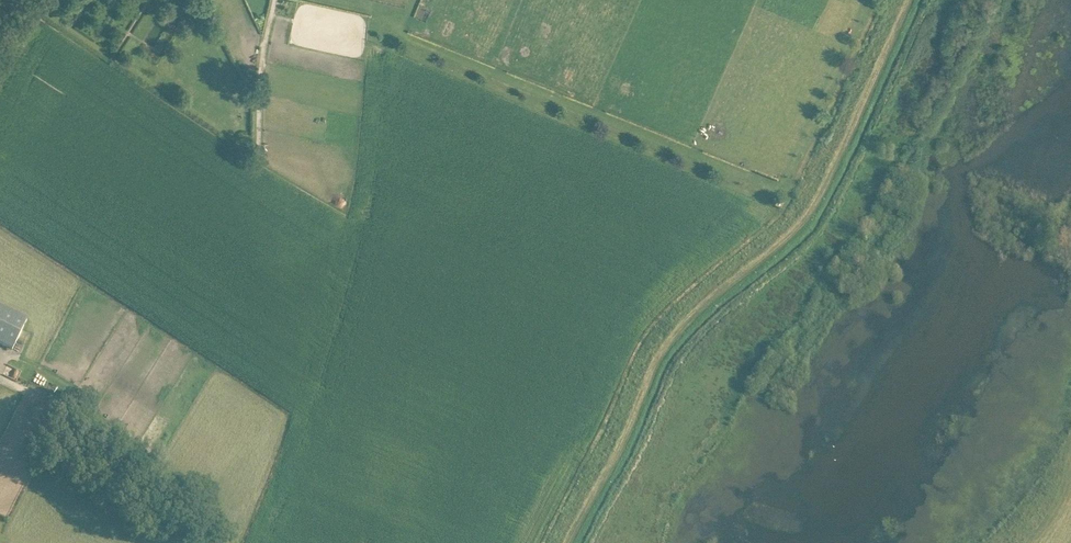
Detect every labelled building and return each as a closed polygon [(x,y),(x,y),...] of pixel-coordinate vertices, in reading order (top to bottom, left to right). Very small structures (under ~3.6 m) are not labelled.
[(0,306),(0,343),(12,349),(27,320),(0,306)] [(61,397),(69,401),(71,396),(63,392),(61,397)]
